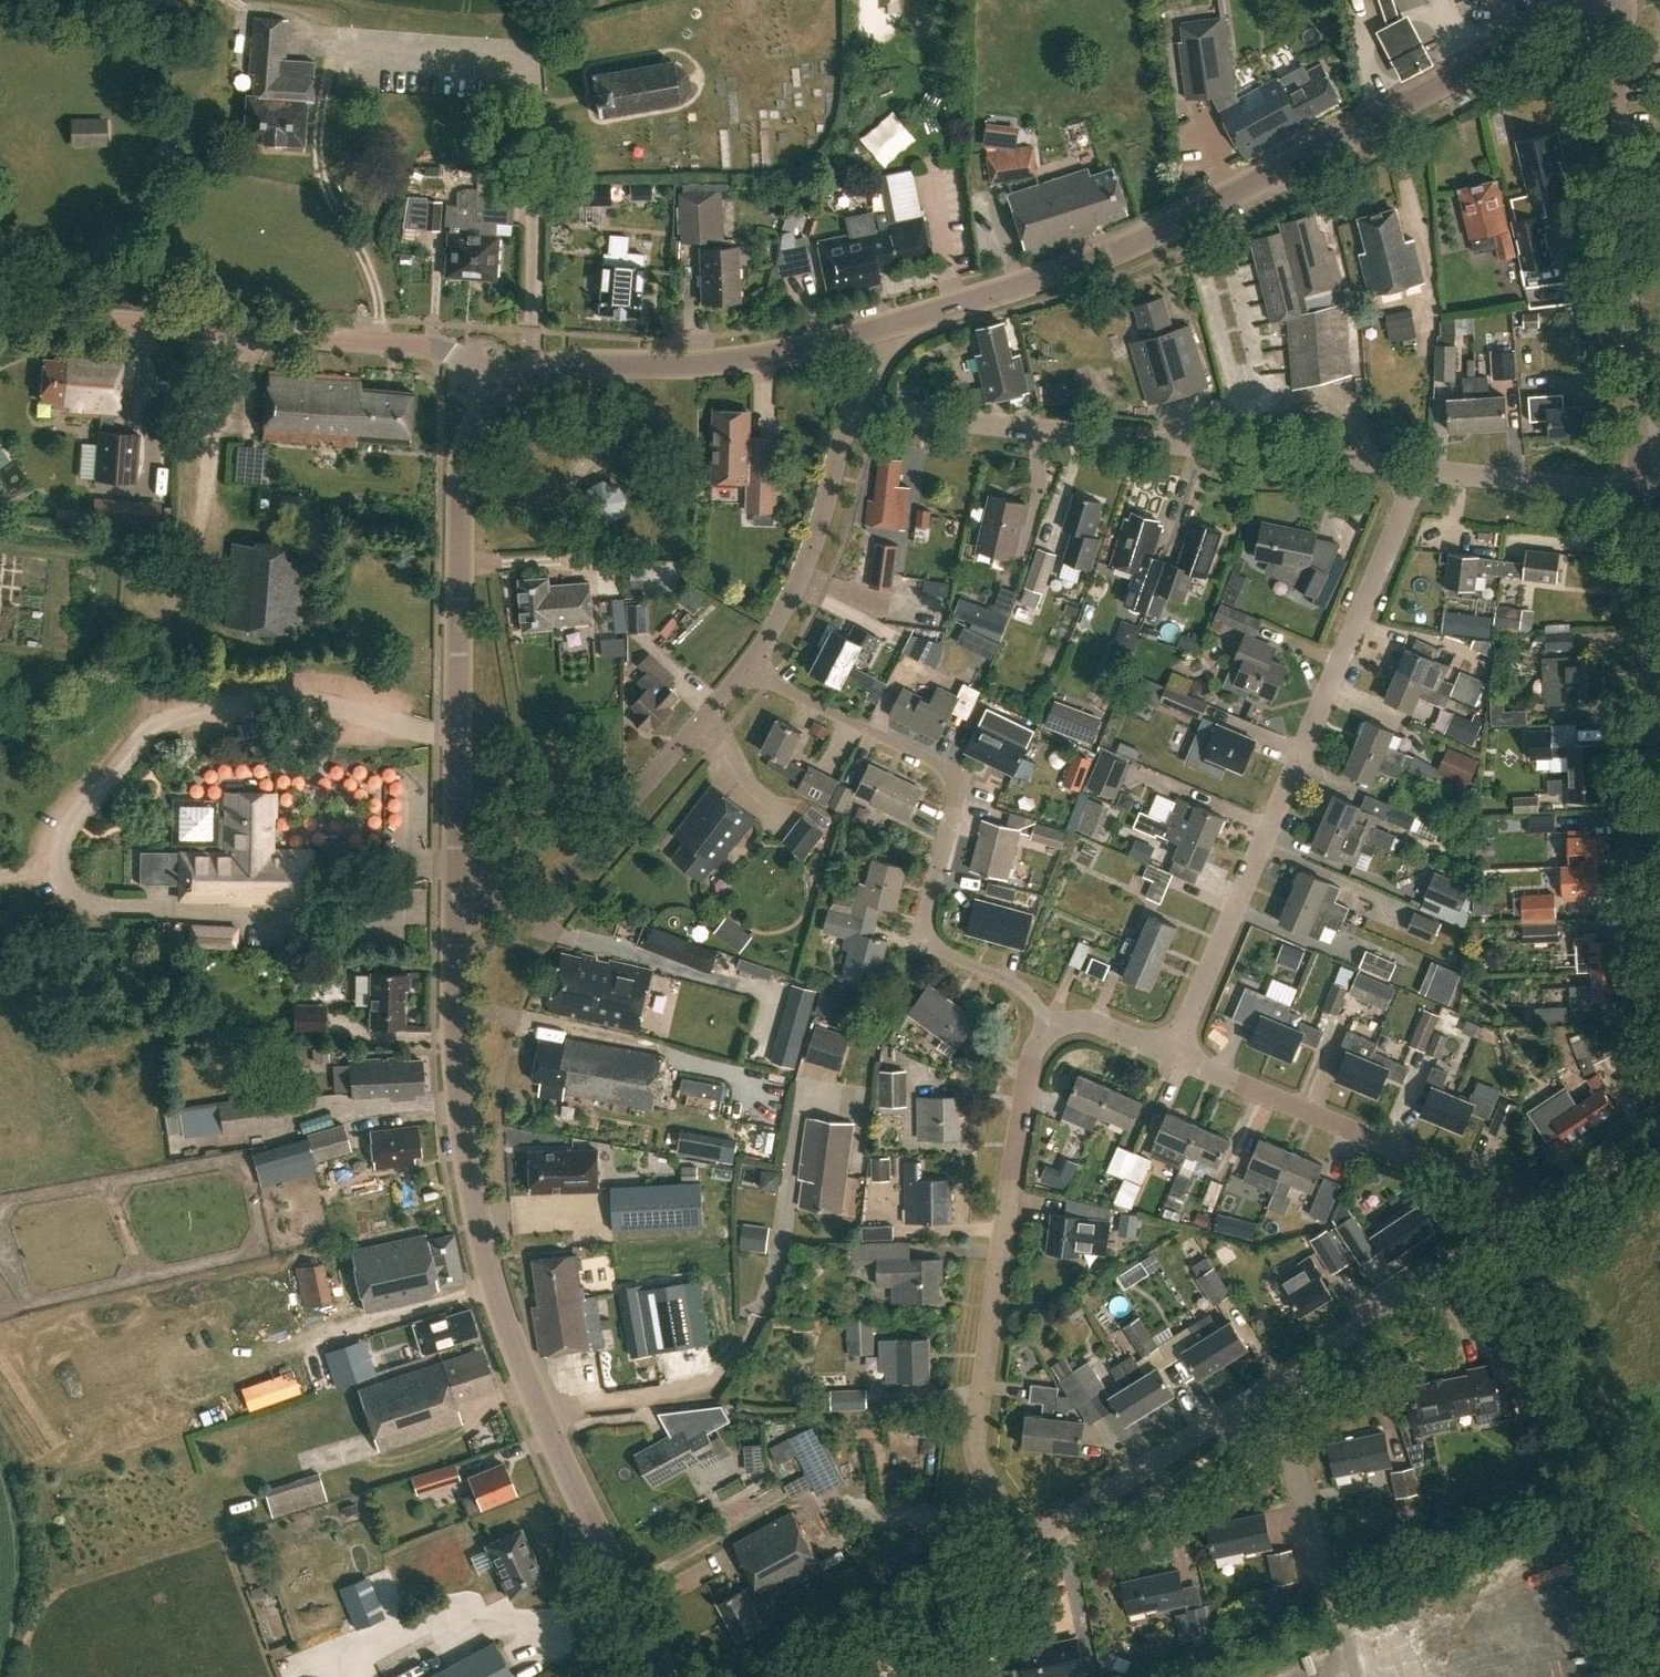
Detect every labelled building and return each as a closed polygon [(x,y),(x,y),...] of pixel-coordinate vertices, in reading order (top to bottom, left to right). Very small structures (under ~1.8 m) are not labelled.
[(144,10),(147,0),(115,0),(115,2),(144,10)] [(1195,21),(1183,22),(1185,41),(1181,41),(1189,99),(1236,92),(1230,46),(1243,45),(1237,0),(1192,0),(1195,21)] [(1407,16),(1375,31),(1397,71),(1402,80),(1433,63),(1428,54),(1407,16)] [(312,102),(314,77),(316,62),(284,59),(288,19),(254,17),(250,71),(254,71),(252,94),(247,93),(243,140),(302,145),(306,101),(312,102)] [(682,74),(666,62),(588,77),(596,117),(675,102),(685,88),(682,74)] [(1343,98),(1323,62),(1308,71),(1305,65),(1281,78),(1280,76),(1237,99),(1222,108),(1248,157),(1300,129),(1302,119),(1343,98)] [(71,145),(108,145),(106,117),(71,118),(71,145)] [(1513,199),(1528,268),(1554,263),(1544,219),(1549,218),(1545,201),(1570,195),(1557,134),(1518,142),(1529,195),(1513,199)] [(1037,174),(1031,145),(986,151),(991,182),(1037,174)] [(1127,213),(1112,168),(1091,175),(1089,169),(1072,174),(1071,171),(1008,192),(1027,252),(1092,230),(1098,222),(1127,213)] [(888,212),(890,222),(919,216),(909,170),(884,176),(891,211),(888,212)] [(476,189),(469,277),(494,279),(498,238),(495,237),(497,224),(512,225),(515,189),(491,187),(491,182),(477,181),(476,189)] [(1516,256),(1509,231),(1497,182),(1460,191),(1475,253),(1497,248),(1500,260),(1516,256)] [(574,185),(575,206),(610,205),(610,184),(574,185)] [(443,275),(469,277),(476,189),(457,188),(455,206),(446,205),(444,226),(450,226),(449,234),(446,233),(443,275)] [(697,243),(698,250),(700,305),(737,303),(735,248),(730,248),(730,242),(722,242),(721,192),(677,193),(678,243),(697,243)] [(762,194),(759,203),(776,209),(779,199),(762,194)] [(422,226),(440,228),(442,202),(425,200),(422,226)] [(1375,296),(1425,283),(1414,240),(1405,242),(1396,211),(1363,219),(1368,237),(1366,243),(1369,252),(1364,253),(1375,296)] [(845,218),(848,236),(817,242),(828,295),(881,284),(877,268),(884,266),(931,257),(922,216),(887,223),(888,228),(876,230),(872,212),(845,218)] [(1288,318),(1294,390),(1352,375),(1346,303),(1342,285),(1343,285),(1335,250),(1330,251),(1325,234),(1320,231),(1316,214),(1282,222),(1284,231),(1253,239),(1254,243),(1245,245),(1252,271),(1260,269),(1273,321),(1288,318)] [(637,317),(640,272),(642,255),(627,253),(628,237),(626,236),(627,228),(611,227),(608,253),(602,253),(597,314),(637,317)] [(779,250),(774,279),(811,271),(805,244),(779,250)] [(1174,331),(1164,299),(1137,307),(1146,339),(1133,343),(1152,403),(1208,386),(1190,327),(1174,331)] [(1598,325),(1597,306),(1578,307),(1579,326),(1598,325)] [(1412,309),(1386,314),(1391,340),(1417,336),(1412,309)] [(1539,312),(1524,313),(1525,327),(1540,326),(1539,312)] [(1473,317),(1440,320),(1441,335),(1475,332),(1473,317)] [(1012,356),(1004,324),(980,329),(986,353),(978,355),(989,403),(1030,393),(1020,354),(1012,356)] [(1456,380),(1457,344),(1436,344),(1434,379),(1456,380)] [(1517,377),(1515,350),(1491,351),(1493,377),(1517,377)] [(40,408),(115,413),(119,358),(55,354),(55,359),(43,359),(40,408)] [(1475,360),(1467,360),(1468,378),(1476,377),(1475,360)] [(409,442),(412,393),(359,389),(360,378),(265,371),(260,437),(356,443),(356,439),(409,442)] [(1477,398),(1478,431),(1507,429),(1505,397),(1489,397),(1488,376),(1476,377),(1477,398)] [(1478,431),(1477,398),(1476,377),(1468,378),(1463,378),(1465,399),(1449,400),(1451,432),(1478,431)] [(1564,396),(1552,396),(1531,397),(1532,419),(1550,418),(1551,438),(1593,436),(1593,422),(1589,422),(1588,408),(1565,409),(1564,396)] [(747,412),(715,411),(713,482),(748,483),(748,512),(777,512),(779,439),(746,438),(747,412)] [(95,481),(137,484),(140,433),(98,431),(95,481)] [(903,460),(881,457),(876,501),(870,500),(867,526),(906,530),(911,488),(900,487),(903,460)] [(603,481),(588,487),(584,501),(591,517),(607,523),(622,516),(627,500),(618,485),(603,481)] [(1101,538),(1096,537),(1103,515),(1099,514),(1103,503),(1076,494),(1065,529),(1072,531),(1063,561),(1091,570),(1101,538)] [(1030,506),(992,496),(979,552),(1016,561),(1030,506)] [(125,501),(95,498),(93,522),(123,524),(125,501)] [(930,526),(932,510),(917,508),(915,524),(930,526)] [(1128,519),(1112,566),(1136,574),(1126,603),(1148,611),(1165,560),(1154,557),(1164,525),(1157,523),(1159,520),(1137,513),(1134,521),(1128,519)] [(1354,515),(1346,521),(1359,538),(1367,532),(1354,515)] [(1206,578),(1222,533),(1195,523),(1179,567),(1168,563),(1158,589),(1186,598),(1194,573),(1206,578)] [(1269,569),(1299,583),(1299,584),(1318,592),(1313,603),(1314,603),(1342,544),(1317,540),(1318,534),(1264,523),(1257,558),(1274,561),(1269,569)] [(305,550),(231,543),(223,627),(297,634),(305,550)] [(874,544),(867,589),(892,591),(898,546),(874,544)] [(1042,595),(1043,595),(1043,594),(1057,553),(1040,547),(1025,589),(1042,595)] [(1526,564),(1502,561),(1501,575),(1524,578),(1524,579),(1558,583),(1562,554),(1527,550),(1526,564)] [(1501,575),(1502,561),(1479,559),(1479,557),(1450,554),(1447,588),(1475,591),(1477,573),(1501,575)] [(680,581),(678,567),(651,570),(653,585),(680,581)] [(551,589),(550,579),(521,581),(525,632),(555,630),(554,623),(593,620),(591,586),(551,589)] [(691,587),(679,602),(696,615),(707,599),(691,587)] [(1042,595),(1025,589),(1021,604),(1038,609),(1042,595)] [(960,598),(954,616),(965,620),(972,602),(960,598)] [(625,599),(614,600),(617,633),(628,632),(625,599)] [(1245,612),(1222,602),(1215,618),(1211,625),(1222,629),(1225,622),(1256,636),(1263,619),(1245,612)] [(631,606),(632,634),(652,634),(651,605),(631,606)] [(1497,606),(1495,625),(1521,629),(1523,609),(1497,606)] [(1009,616),(1008,615),(993,610),(986,627),(1003,633),(1009,616)] [(1459,637),(1461,616),(1445,614),(1443,636),(1459,637)] [(673,618),(660,632),(667,638),(679,623),(673,618)] [(1481,640),(1491,641),(1494,620),(1477,618),(1475,639),(1481,640)] [(824,651),(854,667),(860,657),(872,663),(884,641),(857,626),(850,638),(835,630),(824,651)] [(1145,626),(1142,635),(1158,640),(1160,631),(1145,626)] [(1573,648),(1573,631),(1545,632),(1546,649),(1573,648)] [(1182,634),(1178,646),(1199,653),(1203,640),(1182,634)] [(1252,689),(1275,699),(1288,669),(1272,662),(1274,656),(1270,646),(1267,645),(1247,636),(1225,688),(1248,698),(1252,689)] [(917,637),(908,655),(940,671),(943,643),(917,637)] [(626,638),(602,639),(604,657),(627,656),(626,638)] [(988,641),(981,654),(988,657),(994,644),(988,641)] [(1490,642),(1483,641),(1482,653),(1491,657),(1490,642)] [(1409,650),(1398,675),(1450,697),(1451,698),(1452,695),(1456,686),(1444,681),(1450,667),(1436,662),(1409,650)] [(854,667),(824,651),(813,672),(842,687),(846,680),(870,692),(869,695),(879,701),(887,685),(854,667)] [(639,681),(646,687),(649,690),(636,705),(643,712),(636,720),(647,730),(654,723),(659,727),(673,711),(669,707),(676,700),(665,689),(675,678),(650,654),(639,666),(647,673),(639,681)] [(1603,696),(1602,658),(1560,659),(1560,667),(1544,667),(1545,682),(1556,681),(1557,703),(1546,703),(1546,705),(1578,703),(1578,702),(1576,702),(1576,697),(1603,696)] [(1477,705),(1486,682),(1462,672),(1456,686),(1452,695),(1477,705)] [(1398,675),(1387,701),(1414,712),(1420,698),(1445,708),(1450,697),(1398,675)] [(981,691),(965,684),(959,696),(940,687),(933,701),(906,688),(892,717),(940,739),(953,712),(967,719),(981,691)] [(1209,702),(1168,684),(1161,700),(1201,718),(1209,702)] [(1046,725),(1092,743),(1101,720),(1054,702),(1046,725)] [(1454,713),(1445,733),(1473,745),(1479,731),(1482,724),(1474,721),(1454,713)] [(810,764),(808,769),(789,760),(803,732),(778,719),(762,750),(772,755),(768,764),(802,781),(797,790),(827,805),(840,780),(810,764)] [(1203,720),(1185,764),(1221,779),(1227,765),(1245,773),(1258,742),(1219,726),(1203,720)] [(1369,721),(1358,747),(1410,770),(1415,757),(1390,747),(1396,733),(1369,721)] [(815,722),(810,732),(827,741),(832,730),(815,722)] [(983,725),(980,724),(966,754),(1015,777),(1032,740),(1013,731),(1009,741),(981,728),(983,725)] [(1531,760),(1567,758),(1568,781),(1547,782),(1548,796),(1562,795),(1563,802),(1601,801),(1599,767),(1606,767),(1605,744),(1552,747),(1551,732),(1529,733),(1531,760)] [(1358,747),(1347,772),(1373,784),(1379,770),(1405,781),(1410,770),(1358,747)] [(1441,775),(1468,787),(1480,761),(1453,749),(1441,775)] [(1081,791),(1086,776),(1093,758),(1076,752),(1070,770),(1064,785),(1081,791)] [(1116,799),(1131,764),(1104,753),(1090,787),(1116,799)] [(923,790),(871,766),(857,794),(872,801),(871,804),(909,821),(923,790)] [(845,811),(854,788),(840,782),(829,804),(845,811)] [(757,819),(713,785),(675,834),(685,842),(673,858),(703,880),(714,866),(718,869),(757,819)] [(1429,803),(1398,790),(1392,803),(1423,816),(1429,803)] [(152,852),(152,884),(173,884),(178,884),(178,898),(212,898),(227,898),(227,903),(309,903),(309,850),(266,850),(266,817),(270,817),(270,792),(222,792),(222,817),(220,817),(220,799),(173,799),(173,846),(189,846),(189,852),(178,852),(173,852),(152,852)] [(1130,810),(1132,804),(1130,796),(1122,793),(1117,805),(1130,810)] [(1515,812),(1539,811),(1538,795),(1514,795),(1515,812)] [(1336,797),(1325,822),(1377,844),(1390,850),(1396,835),(1376,826),(1380,816),(1336,797)] [(1086,798),(1084,806),(1101,812),(1103,805),(1086,798)] [(1141,812),(1141,813),(1161,822),(1214,844),(1225,818),(1198,807),(1197,809),(1189,806),(1191,803),(1179,798),(1168,823),(1161,820),(1141,812)] [(1422,820),(1392,808),(1386,822),(1416,833),(1422,820)] [(1161,822),(1141,813),(1135,828),(1157,837),(1158,835),(1170,840),(1183,845),(1177,858),(1203,869),(1214,844),(1161,822)] [(1529,814),(1529,832),(1555,831),(1555,813),(1529,814)] [(1013,828),(1021,830),(1020,832),(1032,835),(1031,838),(1036,840),(1033,849),(1058,857),(1061,848),(1062,848),(1068,831),(1036,822),(1017,815),(1013,828)] [(803,816),(783,841),(805,858),(824,833),(803,816)] [(1482,836),(1507,837),(1508,817),(1483,817),(1482,836)] [(1013,828),(985,821),(981,834),(983,834),(973,871),(988,875),(988,878),(991,879),(992,876),(1008,880),(1020,832),(1021,830),(1013,828)] [(1377,844),(1325,822),(1314,848),(1356,866),(1362,851),(1372,856),(1377,844)] [(893,823),(889,831),(899,836),(903,827),(893,823)] [(1574,867),(1611,865),(1609,835),(1591,836),(1591,832),(1570,833),(1570,844),(1571,867),(1574,867)] [(1137,840),(1131,854),(1148,862),(1154,847),(1137,840)] [(835,896),(832,909),(866,918),(865,923),(877,926),(882,908),(897,912),(907,869),(874,861),(865,898),(859,896),(857,901),(835,896)] [(1161,902),(1174,873),(1149,862),(1143,876),(1153,880),(1146,896),(1161,902)] [(1612,894),(1611,865),(1574,867),(1574,884),(1563,884),(1564,901),(1594,899),(1594,895),(1612,894)] [(1473,884),(1438,871),(1428,894),(1465,909),(1473,884)] [(1293,897),(1345,920),(1350,909),(1324,898),(1330,884),(1303,872),(1293,897)] [(990,882),(987,893),(997,897),(1001,886),(990,882)] [(1555,896),(1522,897),(1523,920),(1557,920),(1555,896)] [(1282,923),(1308,934),(1320,940),(1326,926),(1341,932),(1345,920),(1293,897),(1282,923)] [(1491,898),(1491,916),(1513,917),(1513,898),(1491,898)] [(1034,915),(979,900),(970,934),(1025,949),(1034,915)] [(832,909),(829,920),(826,932),(855,939),(845,978),(878,986),(889,943),(874,939),(877,926),(865,923),(866,918),(832,909)] [(1407,931),(1433,941),(1440,922),(1415,912),(1407,931)] [(1139,947),(1165,958),(1178,927),(1152,916),(1139,947)] [(189,945),(236,948),(238,926),(191,923),(189,945)] [(1559,925),(1523,927),(1524,941),(1559,939),(1559,925)] [(130,936),(142,937),(143,928),(132,926),(130,936)] [(648,926),(641,945),(710,973),(718,954),(648,926)] [(740,927),(727,943),(740,953),(753,936),(740,927)] [(1592,972),(1616,971),(1615,942),(1596,943),(1596,938),(1575,939),(1576,950),(1577,950),(1578,972),(1592,972)] [(1081,968),(1091,945),(1080,941),(1070,963),(1081,968)] [(1139,947),(1127,941),(1122,952),(1134,957),(1126,978),(1152,989),(1165,958),(1139,947)] [(1283,944),(1278,959),(1299,967),(1304,952),(1283,944)] [(1397,962),(1367,949),(1359,966),(1389,979),(1397,962)] [(566,955),(559,981),(646,1002),(653,972),(585,956),(584,960),(566,955)] [(1110,964),(1093,957),(1087,971),(1104,978),(1110,964)] [(773,971),(740,959),(737,968),(770,980),(773,971)] [(1462,973),(1439,964),(1426,994),(1449,1004),(1462,973)] [(1592,972),(1593,985),(1570,986),(1571,1007),(1599,1006),(1599,1000),(1617,999),(1616,971),(1592,972)] [(1358,972),(1349,994),(1387,1010),(1396,988),(1358,972)] [(370,1028),(403,1028),(404,991),(408,991),(408,974),(371,973),(370,1028)] [(639,1031),(646,1002),(559,981),(552,1011),(639,1031)] [(1337,1015),(1349,987),(1334,981),(1323,1009),(1337,1015)] [(771,1062),(796,1069),(817,991),(792,985),(771,1062)] [(977,1022),(931,988),(911,1014),(946,1039),(939,1048),(952,1057),(977,1022)] [(1252,1043),(1272,1052),(1292,1007),(1247,988),(1234,1019),(1258,1029),(1252,1043)] [(821,993),(816,1013),(834,1018),(840,998),(821,993)] [(1537,1024),(1564,1024),(1563,1006),(1536,1007),(1537,1024)] [(1292,1007),(1272,1052),(1293,1061),(1302,1039),(1318,1046),(1324,1033),(1303,1024),(1300,1030),(1285,1024),(1292,1007)] [(1425,1051),(1440,1014),(1425,1008),(1410,1044),(1425,1051)] [(325,1034),(325,1011),(294,1011),(294,1034),(325,1034)] [(902,1013),(895,1024),(902,1029),(909,1017),(902,1013)] [(817,1026),(806,1060),(840,1071),(851,1036),(817,1026)] [(1490,1029),(1480,1047),(1492,1054),(1502,1035),(1490,1029)] [(1607,1029),(1572,1044),(1585,1076),(1598,1072),(1595,1066),(1607,1061),(1605,1054),(1616,1049),(1607,1029)] [(1435,1030),(1426,1051),(1440,1057),(1442,1052),(1451,1056),(1458,1040),(1435,1030)] [(1337,1080),(1358,1089),(1372,1053),(1373,1053),(1377,1044),(1350,1033),(1341,1054),(1347,1056),(1337,1080)] [(655,1111),(664,1058),(568,1041),(567,1047),(541,1043),(534,1082),(543,1083),(540,1097),(565,1101),(566,1095),(655,1111)] [(329,1047),(313,1049),(314,1063),(330,1062),(329,1047)] [(1372,1053),(1358,1089),(1379,1097),(1388,1076),(1404,1082),(1409,1069),(1388,1060),(1373,1053),(1372,1053)] [(1560,1055),(1551,1060),(1556,1070),(1565,1065),(1560,1055)] [(397,1062),(396,1059),(348,1063),(351,1096),(388,1093),(389,1100),(416,1099),(415,1094),(421,1094),(418,1061),(397,1062)] [(1422,1116),(1442,1125),(1454,1095),(1443,1090),(1449,1074),(1435,1068),(1426,1090),(1432,1093),(1422,1116)] [(907,1105),(907,1069),(880,1069),(881,1106),(907,1105)] [(1514,1081),(1524,1079),(1522,1069),(1511,1072),(1514,1081)] [(1598,1092),(1578,1105),(1592,1125),(1616,1109),(1606,1093),(1610,1091),(1598,1074),(1589,1080),(1598,1092)] [(1071,1101),(1102,1114),(1113,1089),(1082,1075),(1071,1101)] [(1113,1089),(1102,1114),(1132,1128),(1144,1102),(1113,1089)] [(281,1093),(219,1102),(223,1134),(285,1125),(281,1093)] [(1454,1095),(1442,1125),(1464,1134),(1473,1112),(1489,1119),(1495,1105),(1473,1096),(1471,1102),(1454,1095)] [(961,1137),(960,1096),(918,1097),(919,1138),(961,1137)] [(1489,1131),(1504,1137),(1517,1106),(1502,1100),(1489,1131)] [(1592,1125),(1578,1105),(1567,1113),(1558,1100),(1542,1112),(1554,1129),(1558,1127),(1568,1142),(1592,1125)] [(182,1132),(178,1104),(164,1106),(167,1134),(182,1132)] [(1188,1152),(1200,1126),(1169,1113),(1151,1155),(1181,1168),(1186,1156),(1187,1156),(1188,1152)] [(856,1125),(810,1120),(802,1181),(806,1181),(803,1207),(837,1212),(838,1205),(845,1206),(856,1125)] [(314,1161),(351,1149),(343,1122),(306,1133),(314,1161)] [(1200,1126),(1188,1152),(1220,1166),(1231,1140),(1200,1126)] [(413,1157),(418,1156),(414,1127),(369,1133),(374,1169),(414,1163),(413,1157)] [(1251,1166),(1244,1180),(1275,1193),(1281,1179),(1292,1152),(1262,1139),(1251,1166)] [(1107,1170),(1127,1178),(1138,1154),(1118,1145),(1107,1170)] [(582,1191),(599,1190),(597,1151),(581,1152),(533,1154),(535,1193),(582,1191)] [(1292,1152),(1281,1179),(1312,1192),(1323,1165),(1292,1152)] [(1138,1154),(1127,1178),(1142,1184),(1151,1160),(1138,1154)] [(891,1180),(891,1157),(871,1157),(871,1180),(891,1180)] [(922,1180),(922,1162),(905,1162),(906,1221),(952,1221),(951,1180),(922,1180)] [(1068,1190),(1074,1176),(1059,1170),(1047,1165),(1041,1179),(1068,1190)] [(697,1166),(682,1167),(683,1182),(698,1181),(697,1166)] [(1184,1193),(1191,1177),(1179,1172),(1172,1188),(1184,1193)] [(1325,1177),(1317,1196),(1334,1203),(1342,1184),(1325,1177)] [(851,1178),(849,1206),(865,1208),(868,1180),(851,1178)] [(1214,1206),(1224,1183),(1212,1178),(1203,1202),(1214,1206)] [(616,1234),(705,1230),(703,1185),(614,1189),(616,1234)] [(1114,1202),(1131,1209),(1136,1197),(1119,1190),(1114,1202)] [(1252,1219),(1259,1199),(1234,1190),(1227,1211),(1252,1219)] [(1275,1192),(1269,1208),(1284,1215),(1291,1199),(1275,1192)] [(1105,1255),(1109,1230),(1111,1207),(1067,1197),(1065,1215),(1053,1213),(1048,1250),(1079,1254),(1080,1251),(1105,1255)] [(1302,1224),(1317,1230),(1326,1207),(1312,1201),(1302,1224)] [(1342,1201),(1331,1221),(1336,1228),(1352,1216),(1342,1201)] [(1361,1265),(1382,1250),(1395,1241),(1403,1252),(1435,1231),(1417,1206),(1387,1227),(1368,1240),(1352,1216),(1336,1228),(1361,1265)] [(1140,1215),(1122,1213),(1120,1234),(1137,1236),(1140,1215)] [(1240,1236),(1244,1220),(1218,1214),(1215,1231),(1240,1236)] [(1198,1215),(1194,1225),(1207,1229),(1211,1219),(1198,1215)] [(862,1242),(890,1241),(890,1222),(862,1223),(862,1242)] [(740,1249),(766,1252),(769,1226),(743,1223),(740,1249)] [(1348,1262),(1328,1229),(1310,1239),(1331,1273),(1348,1262)] [(460,1279),(450,1235),(421,1241),(420,1238),(351,1254),(363,1310),(424,1297),(436,1285),(460,1279)] [(877,1263),(878,1288),(894,1287),(894,1297),(898,1300),(898,1304),(939,1303),(938,1261),(909,1262),(908,1257),(902,1257),(902,1244),(858,1246),(858,1265),(870,1265),(870,1263),(877,1263)] [(662,1247),(659,1260),(678,1264),(680,1251),(662,1247)] [(598,1347),(605,1346),(597,1296),(590,1298),(586,1298),(584,1285),(583,1286),(577,1252),(535,1260),(542,1306),(535,1307),(541,1348),(543,1357),(545,1357),(598,1347)] [(637,1267),(634,1252),(618,1255),(621,1270),(637,1267)] [(1219,1302),(1232,1293),(1233,1293),(1215,1266),(1213,1267),(1207,1256),(1192,1266),(1198,1276),(1196,1278),(1214,1305),(1219,1302)] [(1278,1279),(1289,1296),(1302,1316),(1333,1296),(1320,1277),(1322,1275),(1311,1258),(1278,1279)] [(1149,1274),(1141,1262),(1118,1277),(1125,1289),(1149,1274)] [(304,1307),(331,1301),(322,1264),(296,1270),(304,1307)] [(685,1282),(643,1289),(642,1285),(620,1289),(631,1356),(696,1346),(685,1283),(685,1282)] [(1065,1308),(1073,1321),(1086,1312),(1078,1300),(1065,1308)] [(473,1333),(466,1310),(442,1318),(441,1314),(413,1323),(422,1354),(451,1345),(450,1340),(473,1333)] [(1209,1314),(1197,1322),(1225,1364),(1248,1350),(1231,1322),(1219,1329),(1209,1314)] [(1159,1345),(1148,1329),(1140,1316),(1123,1326),(1143,1356),(1159,1345)] [(847,1319),(849,1353),(875,1352),(873,1318),(847,1319)] [(1225,1364),(1197,1322),(1178,1334),(1187,1349),(1183,1352),(1200,1380),(1225,1364)] [(364,1339),(324,1353),(336,1388),(376,1374),(364,1339)] [(880,1339),(880,1366),(888,1366),(888,1381),(930,1380),(929,1339),(887,1339),(880,1339)] [(473,1360),(470,1354),(359,1392),(380,1453),(463,1424),(456,1403),(493,1390),(481,1357),(473,1360)] [(1133,1357),(1122,1364),(1134,1383),(1135,1383),(1151,1410),(1175,1395),(1158,1368),(1146,1376),(1133,1357)] [(1073,1371),(1103,1417),(1115,1408),(1085,1363),(1073,1371)] [(1497,1390),(1491,1363),(1469,1368),(1470,1373),(1414,1385),(1417,1400),(1408,1402),(1413,1428),(1420,1427),(1421,1432),(1458,1424),(1456,1414),(1477,1410),(1480,1423),(1503,1418),(1517,1416),(1511,1387),(1497,1390)] [(1134,1383),(1122,1364),(1112,1370),(1125,1389),(1110,1398),(1127,1426),(1151,1410),(1135,1383),(1134,1383)] [(1103,1417),(1073,1371),(1059,1380),(1090,1425),(1103,1417)] [(1042,1414),(1027,1412),(1024,1448),(1052,1451),(1057,1395),(1059,1384),(1032,1381),(1030,1399),(1044,1400),(1042,1414)] [(831,1409),(868,1408),(867,1389),(832,1389),(831,1409)] [(1084,1418),(1070,1416),(1070,1408),(1077,1406),(1070,1396),(1057,1395),(1052,1451),(1080,1454),(1084,1418)] [(813,1486),(818,1497),(844,1483),(816,1429),(813,1430),(812,1428),(807,1430),(788,1439),(806,1475),(813,1486)] [(722,1458),(706,1429),(689,1439),(684,1431),(637,1456),(654,1487),(701,1461),(704,1468),(722,1458)] [(1391,1465),(1384,1430),(1329,1442),(1336,1474),(1364,1468),(1365,1470),(1391,1465)] [(753,1472),(770,1471),(769,1447),(751,1448),(753,1472)] [(416,1493),(460,1480),(455,1462),(411,1476),(416,1493)] [(469,1514),(515,1494),(502,1464),(467,1480),(473,1494),(463,1499),(469,1514)] [(1421,1492),(1415,1466),(1391,1470),(1396,1497),(1421,1492)] [(307,1476),(264,1488),(272,1515),(327,1499),(318,1472),(307,1476)] [(1454,1495),(1440,1499),(1443,1509),(1457,1505),(1454,1495)] [(356,1504),(342,1508),(345,1517),(359,1513),(356,1504)] [(1265,1510),(1208,1522),(1214,1557),(1244,1551),(1245,1554),(1273,1548),(1265,1510)] [(794,1514),(768,1528),(736,1545),(757,1584),(719,1605),(739,1643),(765,1629),(753,1606),(765,1600),(767,1602),(825,1570),(794,1514)] [(546,1583),(522,1530),(486,1547),(510,1600),(546,1583)] [(1299,1580),(1292,1548),(1268,1553),(1275,1585),(1299,1580)] [(1186,1601),(1179,1569),(1123,1581),(1129,1611),(1158,1605),(1159,1607),(1186,1601)] [(368,1577),(339,1588),(356,1630),(385,1618),(368,1577)] [(274,1578),(263,1582),(269,1597),(279,1593),(274,1578)] [(262,1586),(251,1590),(254,1599),(265,1595),(262,1586)] [(1209,1630),(1212,1630),(1205,1604),(1185,1609),(1192,1634),(1195,1647),(1212,1642),(1209,1630)] [(1026,1673),(1015,1675),(1015,1676),(1084,1676),(1083,1672),(1076,1637),(1021,1649),(1026,1673)] [(495,1643),(433,1676),(514,1676),(495,1643)] [(1132,1660),(1118,1655),(1113,1667),(1126,1672),(1132,1660)]
